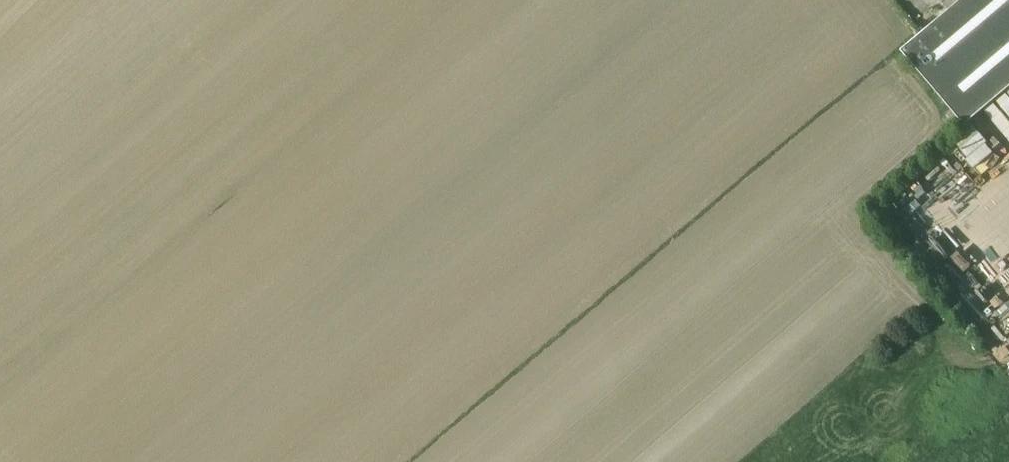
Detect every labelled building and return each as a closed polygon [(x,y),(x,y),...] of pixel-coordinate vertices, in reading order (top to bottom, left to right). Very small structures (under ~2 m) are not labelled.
[(901,51),(964,126),(1008,88),(1008,0),(962,0),(901,51)]
